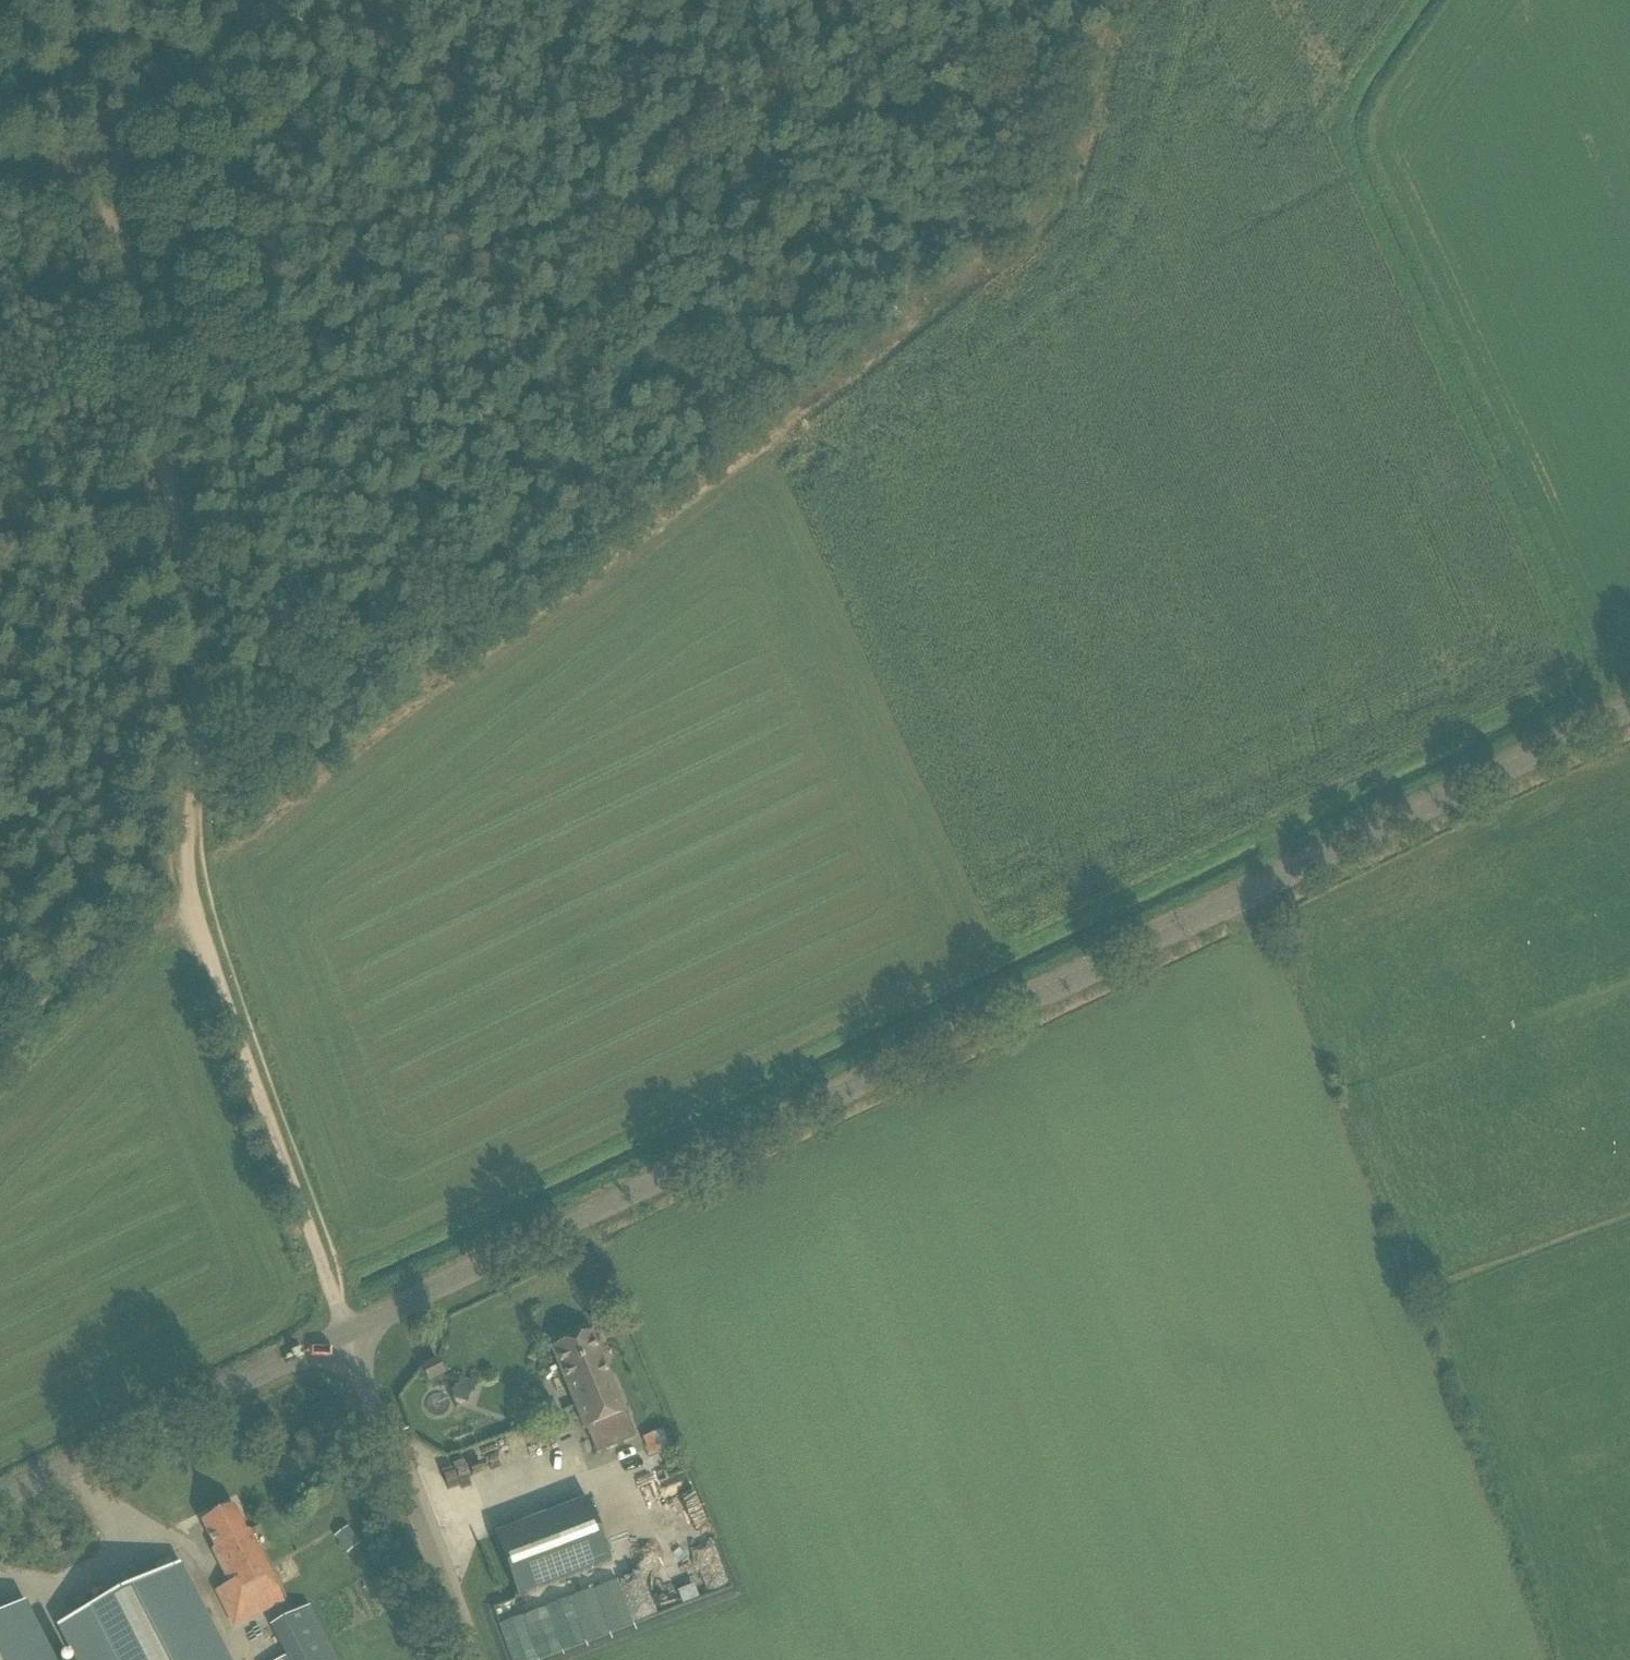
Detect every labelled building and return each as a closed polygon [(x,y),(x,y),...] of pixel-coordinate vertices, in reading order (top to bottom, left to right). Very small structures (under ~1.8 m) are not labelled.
[(586,1432),(587,1432),(597,1455),(634,1440),(625,1417),(599,1354),(591,1334),(553,1350),(561,1370),(586,1432)] [(437,1360),(421,1368),(428,1384),(445,1376),(437,1360)] [(462,1374),(454,1394),(467,1399),(475,1379),(462,1374)] [(669,1448),(662,1431),(642,1439),(649,1456),(669,1448)] [(216,1589),(217,1591),(214,1593),(233,1630),(285,1605),(259,1552),(249,1532),(246,1534),(233,1507),(202,1523),(215,1549),(212,1551),(228,1583),(216,1589)] [(551,1515),(542,1518),(495,1536),(518,1597),(574,1576),(559,1537),(567,1534),(560,1515),(552,1518),(551,1515)] [(360,1545),(348,1528),(335,1537),(347,1554),(360,1545)] [(177,1569),(102,1607),(64,1627),(72,1644),(80,1659),(223,1659),(177,1569)] [(310,1607),(271,1626),(286,1657),(281,1659),(336,1659),(310,1607)] [(27,1614),(0,1628),(0,1659),(51,1659),(27,1614)] [(525,1616),(501,1624),(512,1659),(540,1659),(525,1616)]
